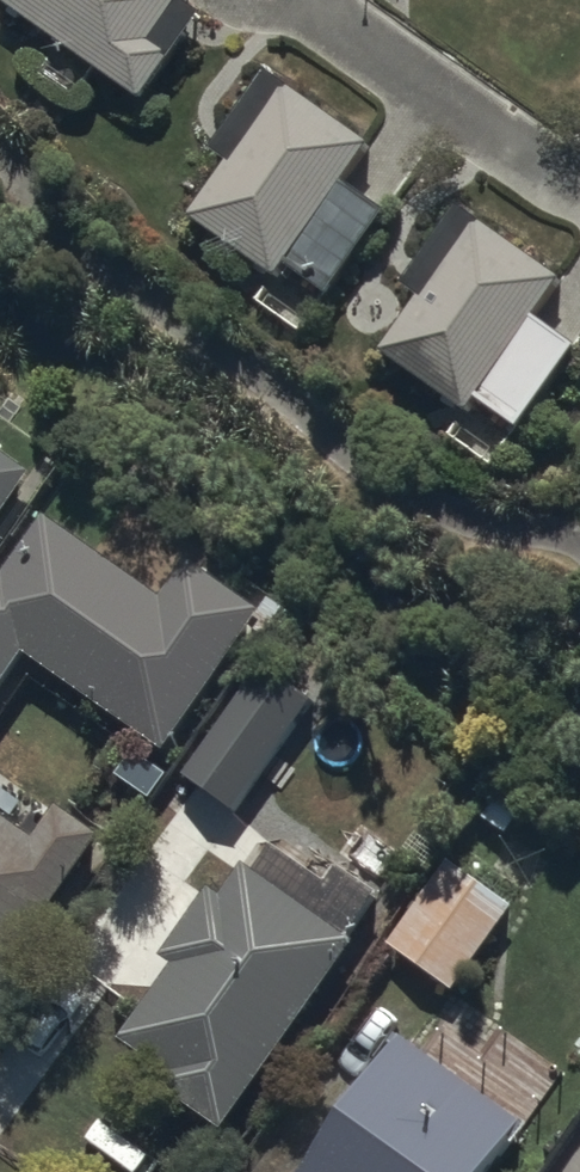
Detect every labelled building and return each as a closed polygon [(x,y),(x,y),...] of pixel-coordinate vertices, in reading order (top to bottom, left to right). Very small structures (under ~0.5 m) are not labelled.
[(147,93),(176,51),(157,38),(183,0),(14,0),(147,93)] [(373,140),(291,83),(199,214),(281,271),(373,140)] [(566,273),(484,217),(391,350),(472,407),(566,273)] [(38,486),(0,460),(0,540),(38,486)] [(29,668),(172,767),(242,665),(267,630),(193,579),(169,614),(51,533),(9,593),(1,588),(0,589),(0,710),(29,668)] [(185,784),(242,824),(320,712),(262,672),(185,784)] [(86,884),(108,853),(64,823),(43,854),(0,824),(0,1007),(86,884)] [(399,960),(461,1003),(522,916),(459,873),(399,960)] [(122,1078),(233,1154),(365,963),(255,887),(232,920),(217,909),(167,981),(182,991),(122,1078)] [(537,1142),(397,1045),(309,1171),(516,1171),(537,1142)]
